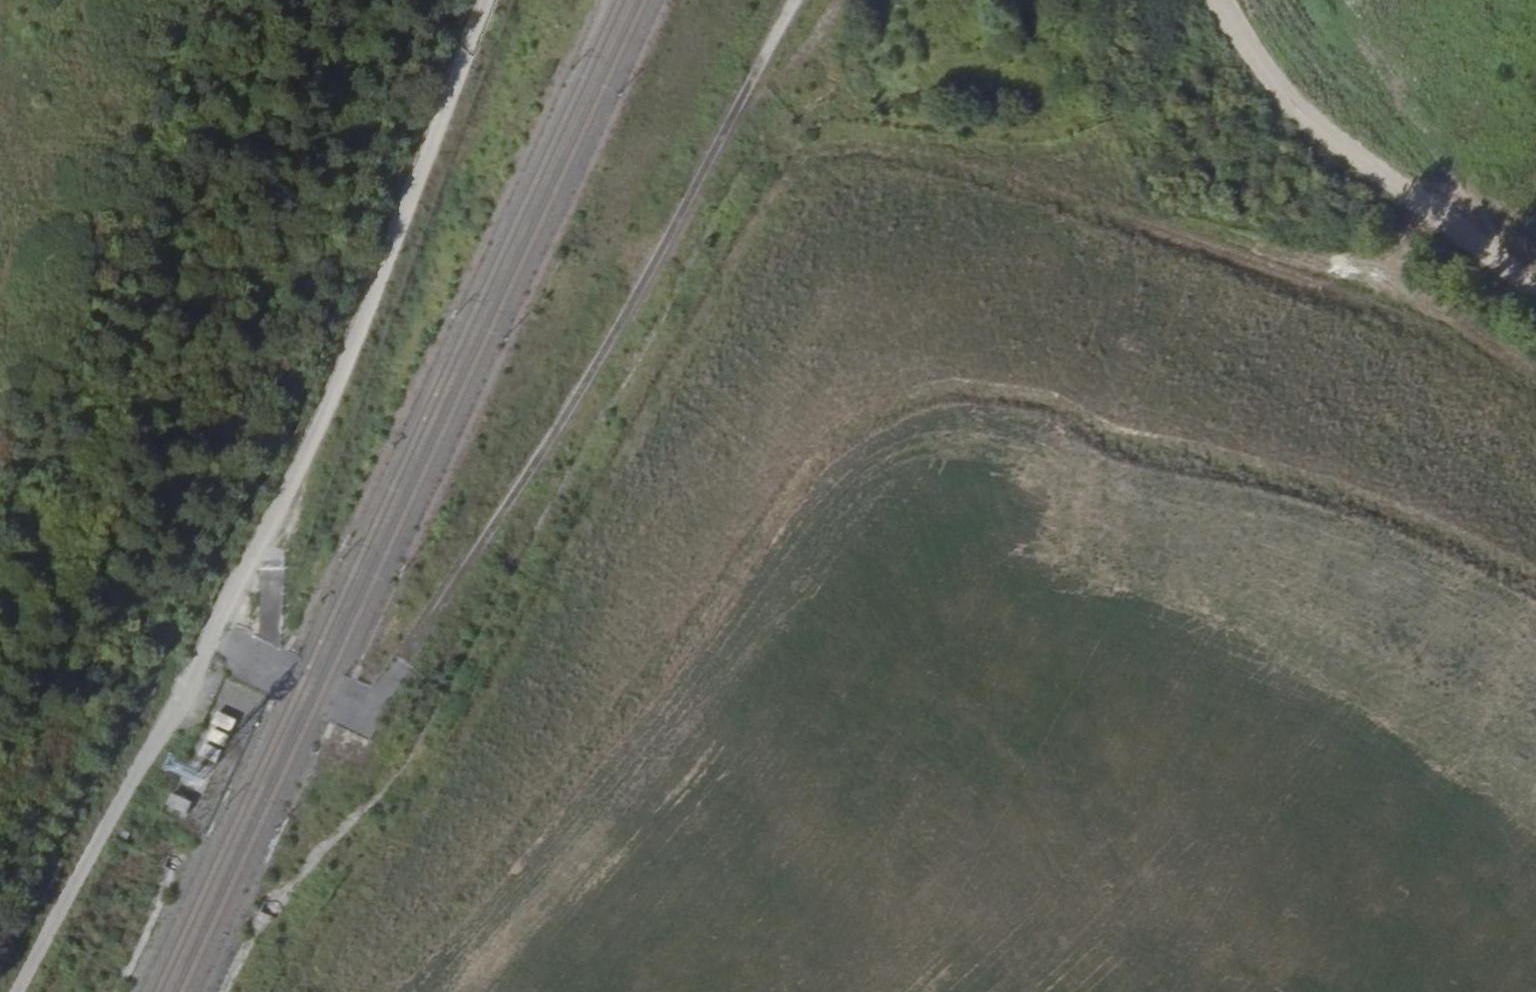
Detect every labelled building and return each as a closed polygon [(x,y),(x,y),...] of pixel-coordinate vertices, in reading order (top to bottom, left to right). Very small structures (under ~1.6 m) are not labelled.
[(215,713),(211,726),(232,732),(235,719),(215,713)] [(183,821),(192,804),(171,793),(161,810),(183,821)]
